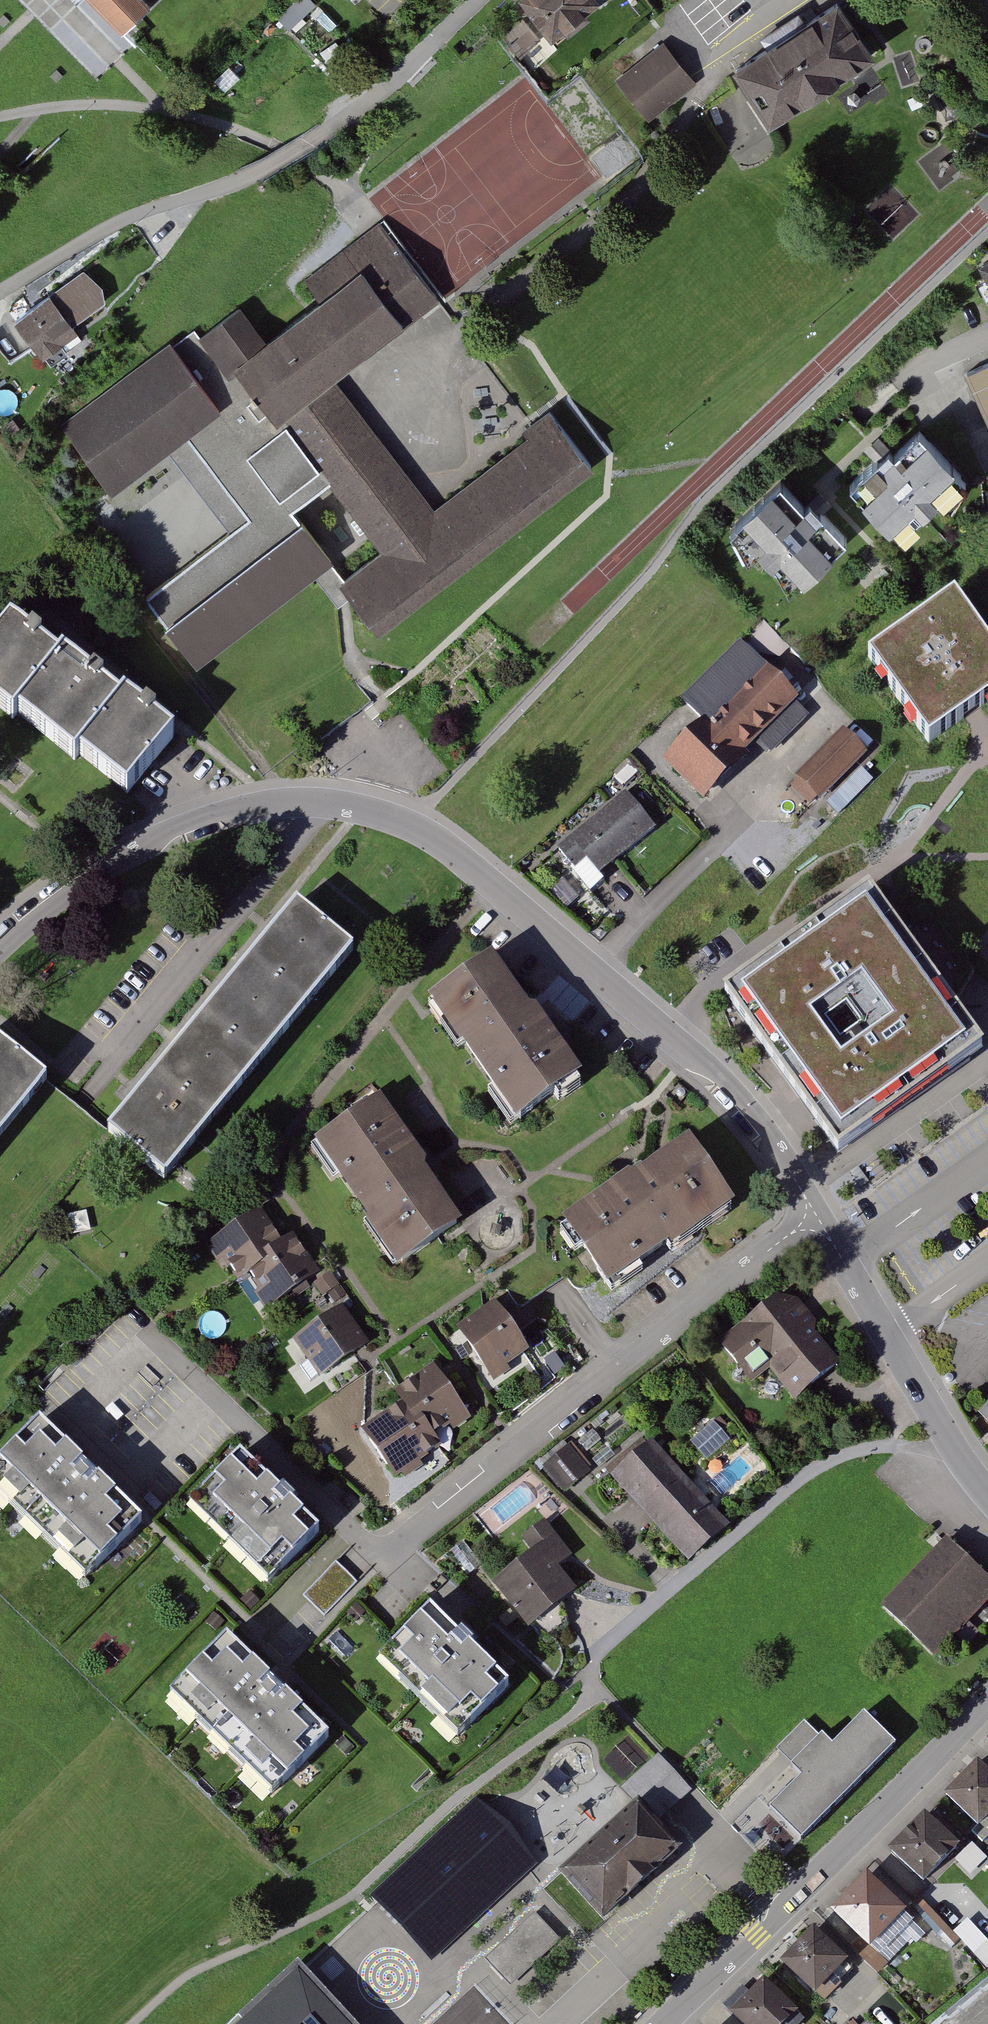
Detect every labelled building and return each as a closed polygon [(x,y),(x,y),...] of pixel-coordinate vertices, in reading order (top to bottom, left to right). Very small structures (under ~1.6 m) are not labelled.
[(124,35),(154,7),(147,0),(90,0),(124,35)] [(558,39),(610,4),(607,0),(532,0),(558,39)] [(737,61),(772,117),(875,53),(842,0),(835,0),(737,61)] [(665,44),(621,80),(655,122),(699,86),(665,44)] [(247,307),(206,337),(234,375),(242,368),(253,383),(281,420),(289,414),(294,421),(327,465),(337,478),(388,547),(347,578),(357,591),(383,629),(599,469),(552,406),(528,425),(534,433),(438,505),(341,374),(443,298),(395,235),(383,222),(312,275),(330,299),(273,342),(247,307)] [(83,270),(17,316),(43,352),(76,328),(72,322),(103,300),(100,284),(83,270)] [(175,341),(66,423),(116,489),(190,431),(223,406),(175,341)] [(14,370),(0,349),(0,379),(14,370)] [(971,375),(987,412),(987,368),(971,375)] [(256,516),(156,593),(209,662),(321,576),(341,603),(357,591),(347,578),(333,560),(295,511),(337,478),(327,465),(286,497),(253,453),(294,421),(289,414),(281,420),(253,383),(223,406),(190,431),(256,516)] [(904,448),(864,481),(906,533),(941,504),(950,515),(981,489),(935,433),(909,454),(904,448)] [(796,479),(746,521),(784,566),(796,556),(812,575),(859,536),(826,498),(818,505),(796,479)] [(954,591),(870,650),(929,733),(987,691),(987,639),(954,591)] [(23,720),(73,660),(22,620),(0,646),(0,708),(19,723),(23,720)] [(816,716),(745,642),(685,699),(707,723),(670,758),(712,802),(758,758),(752,752),(763,741),(775,754),(816,716)] [(79,764),(88,758),(133,701),(76,656),(73,660),(23,720),(79,764)] [(88,758),(134,795),(185,731),(139,694),(133,701),(88,758)] [(874,751),(849,727),(796,780),(820,804),(874,751)] [(863,772),(828,805),(840,817),(875,785),(863,772)] [(634,796),(561,846),(581,874),(596,864),(602,873),(660,833),(634,796)] [(982,1046),(866,886),(723,989),(839,1148),(982,1046)] [(304,901),(114,1138),(175,1186),(364,949),(304,901)] [(505,958),(439,1001),(470,1048),(476,1045),(527,1123),(596,1079),(551,1011),(543,1016),(505,958)] [(55,1082),(0,1037),(0,1150),(55,1082)] [(391,1098),(327,1141),(372,1209),(366,1213),(405,1272),(468,1229),(430,1173),(438,1168),(391,1098)] [(640,1178),(574,1226),(620,1289),(653,1266),(659,1275),(750,1209),(702,1143),(645,1185),(640,1178)] [(267,1216),(213,1248),(222,1263),(228,1259),(244,1285),(252,1280),(270,1311),(321,1281),(298,1241),(285,1248),(267,1216)] [(529,1351),(494,1301),(456,1328),(495,1382),(511,1371),(507,1366),(529,1351)] [(808,1306),(781,1303),(726,1344),(756,1384),(776,1369),(802,1401),(846,1367),(822,1335),(821,1322),(808,1306)] [(348,1308),(299,1342),(325,1380),(374,1346),(348,1308)] [(474,1419),(439,1367),(404,1391),(411,1402),(438,1443),(474,1419)] [(438,1443),(411,1402),(368,1430),(402,1480),(444,1452),(438,1443)] [(47,1423),(0,1470),(0,1485),(91,1576),(146,1521),(47,1423)] [(659,1442),(619,1478),(637,1498),(672,1538),(694,1563),(735,1527),(659,1442)] [(574,1449),(550,1468),(570,1494),(594,1476),(574,1449)] [(327,1535),(251,1457),(204,1503),(280,1580),(327,1535)] [(537,1555),(501,1580),(533,1627),(581,1594),(564,1569),(577,1560),(552,1525),(528,1542),(537,1555)] [(954,1544),(897,1606),(946,1651),(987,1605),(987,1575),(954,1544)] [(339,1563),(306,1595),(325,1615),(359,1584),(339,1563)] [(524,1683),(440,1600),(382,1658),(466,1741),(524,1683)] [(336,1734),(239,1640),(185,1696),(282,1790),(336,1734)] [(865,1715),(772,1806),(802,1836),(895,1745),(865,1715)] [(675,1765),(721,1808),(765,1761),(718,1718),(675,1765)] [(683,1787),(654,1754),(616,1788),(636,1811),(563,1875),(604,1920),(685,1848),(654,1813),(683,1787)] [(984,1762),(954,1794),(987,1826),(987,1766),(984,1762)] [(929,1816),(899,1849),(937,1884),(967,1851),(929,1816)] [(916,1916),(873,1876),(839,1914),(882,1953),(916,1916)] [(532,1914),(488,1955),(513,1982),(557,1941),(532,1914)] [(987,1969),(987,1943),(971,1922),(957,1934),(987,1970),(987,1969)] [(852,1960),(817,1927),(784,1962),(820,1995),(852,1960)] [(246,2023),(358,2023),(305,1968),(246,2023)] [(769,1981),(736,2012),(747,2023),(792,2023),(801,2016),(769,1981)] [(943,2023),(987,2023),(987,1988),(943,2023)]
